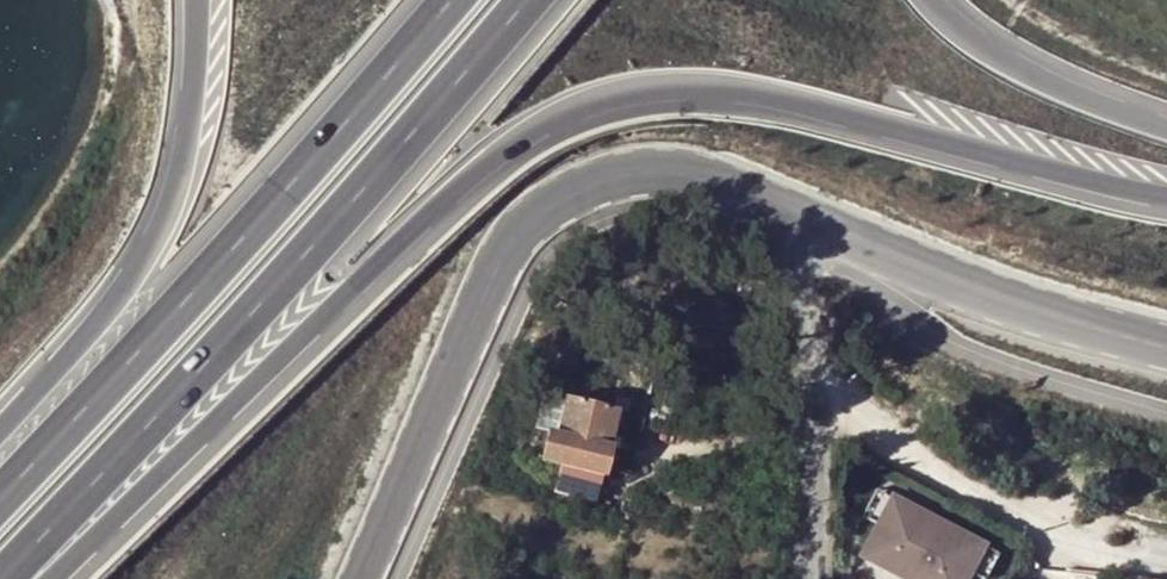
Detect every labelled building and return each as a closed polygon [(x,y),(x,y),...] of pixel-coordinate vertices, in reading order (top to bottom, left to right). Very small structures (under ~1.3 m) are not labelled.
[(607,444),(616,412),(566,400),(558,433),(549,431),(541,460),(559,465),(554,490),(594,499),(600,475),(603,476),(610,445),(607,444)] [(990,543),(891,488),(857,550),(909,578),(969,578),(990,543)]
